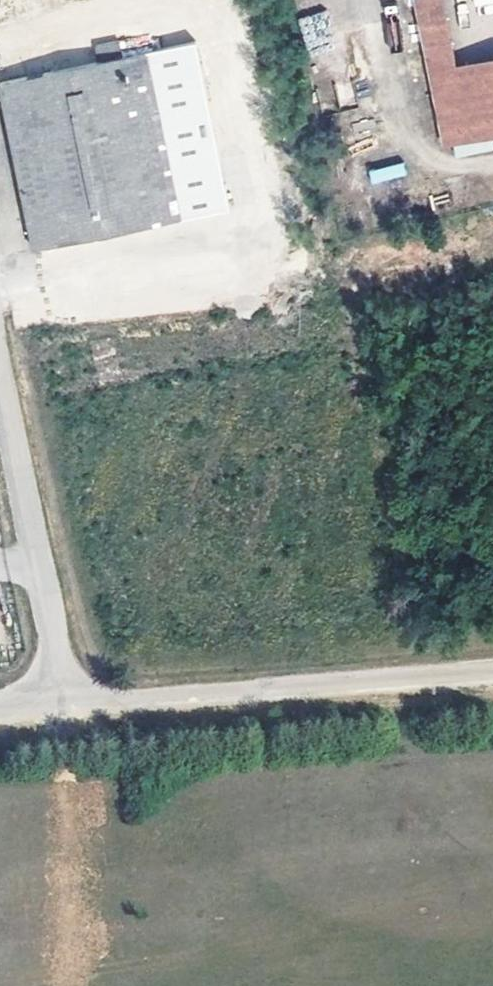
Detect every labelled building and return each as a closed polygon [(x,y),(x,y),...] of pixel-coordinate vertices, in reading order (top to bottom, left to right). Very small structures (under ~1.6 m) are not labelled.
[(441,0),(413,0),(442,142),(492,132),(492,53),(456,61),(441,0)] [(296,21),(308,49),(334,38),(323,10),(296,21)] [(0,80),(0,92),(27,221),(32,247),(180,216),(229,206),(194,40),(144,50),(121,54),(117,36),(92,39),(96,59),(0,80)] [(402,161),(368,171),(372,185),(406,174),(402,161)]
